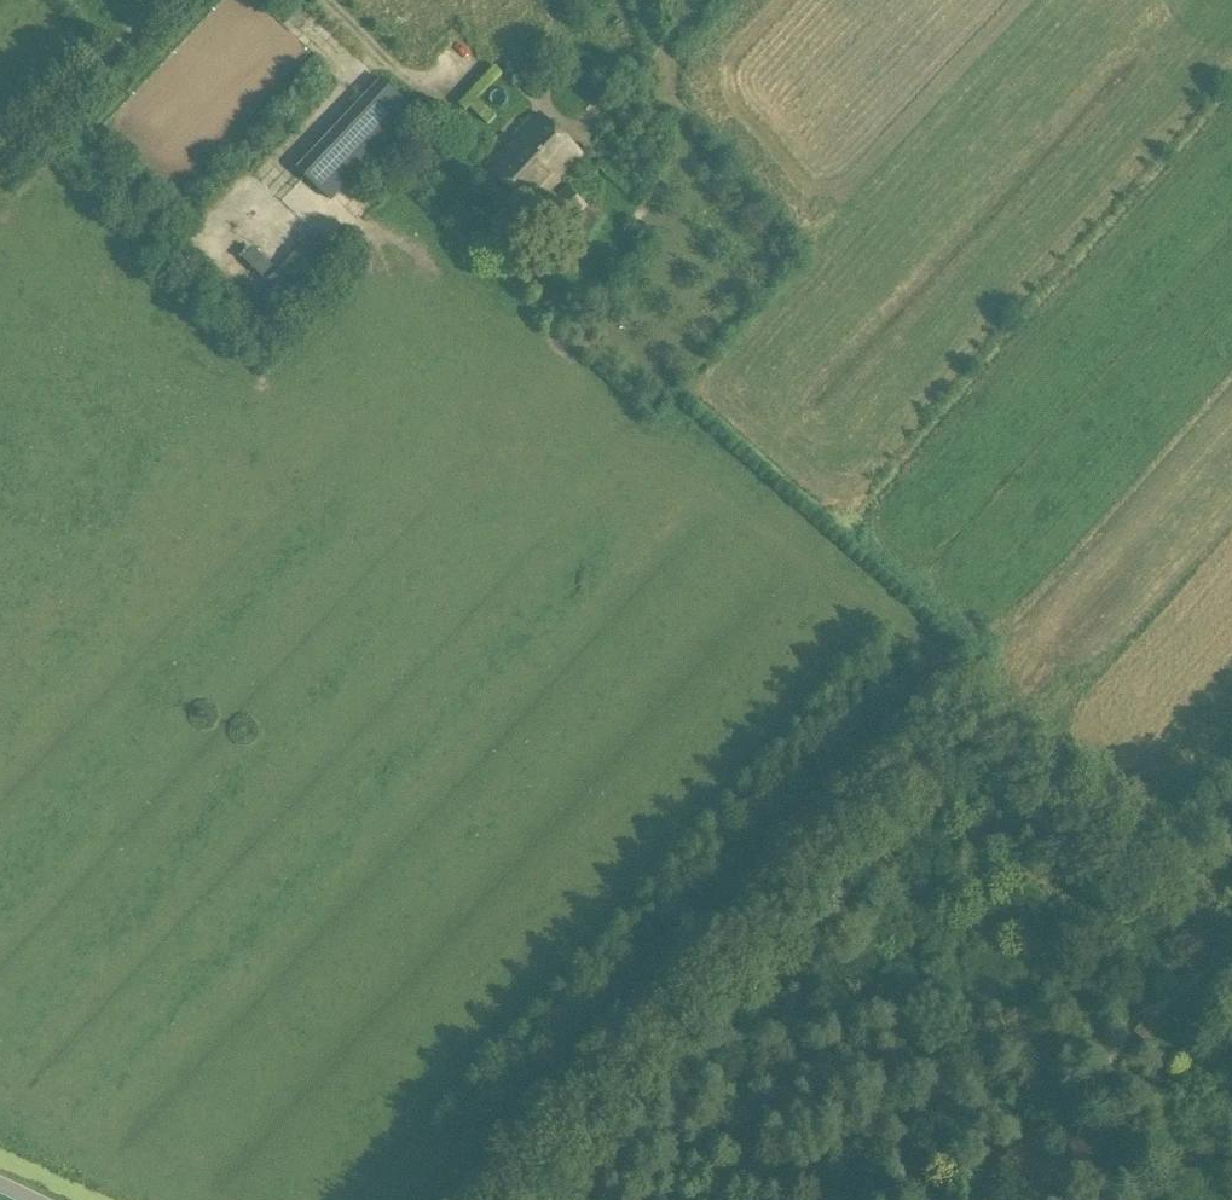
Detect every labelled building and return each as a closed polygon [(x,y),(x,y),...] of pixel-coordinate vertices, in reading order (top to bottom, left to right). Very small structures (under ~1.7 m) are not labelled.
[(331,201),(415,111),(381,79),(297,168),(331,201)] [(541,116),(488,170),(530,210),(582,157),(541,116)] [(602,220),(567,187),(540,215),(575,247),(602,220)] [(1162,1017),(1147,1023),(1156,1048),(1171,1043),(1162,1017)]
